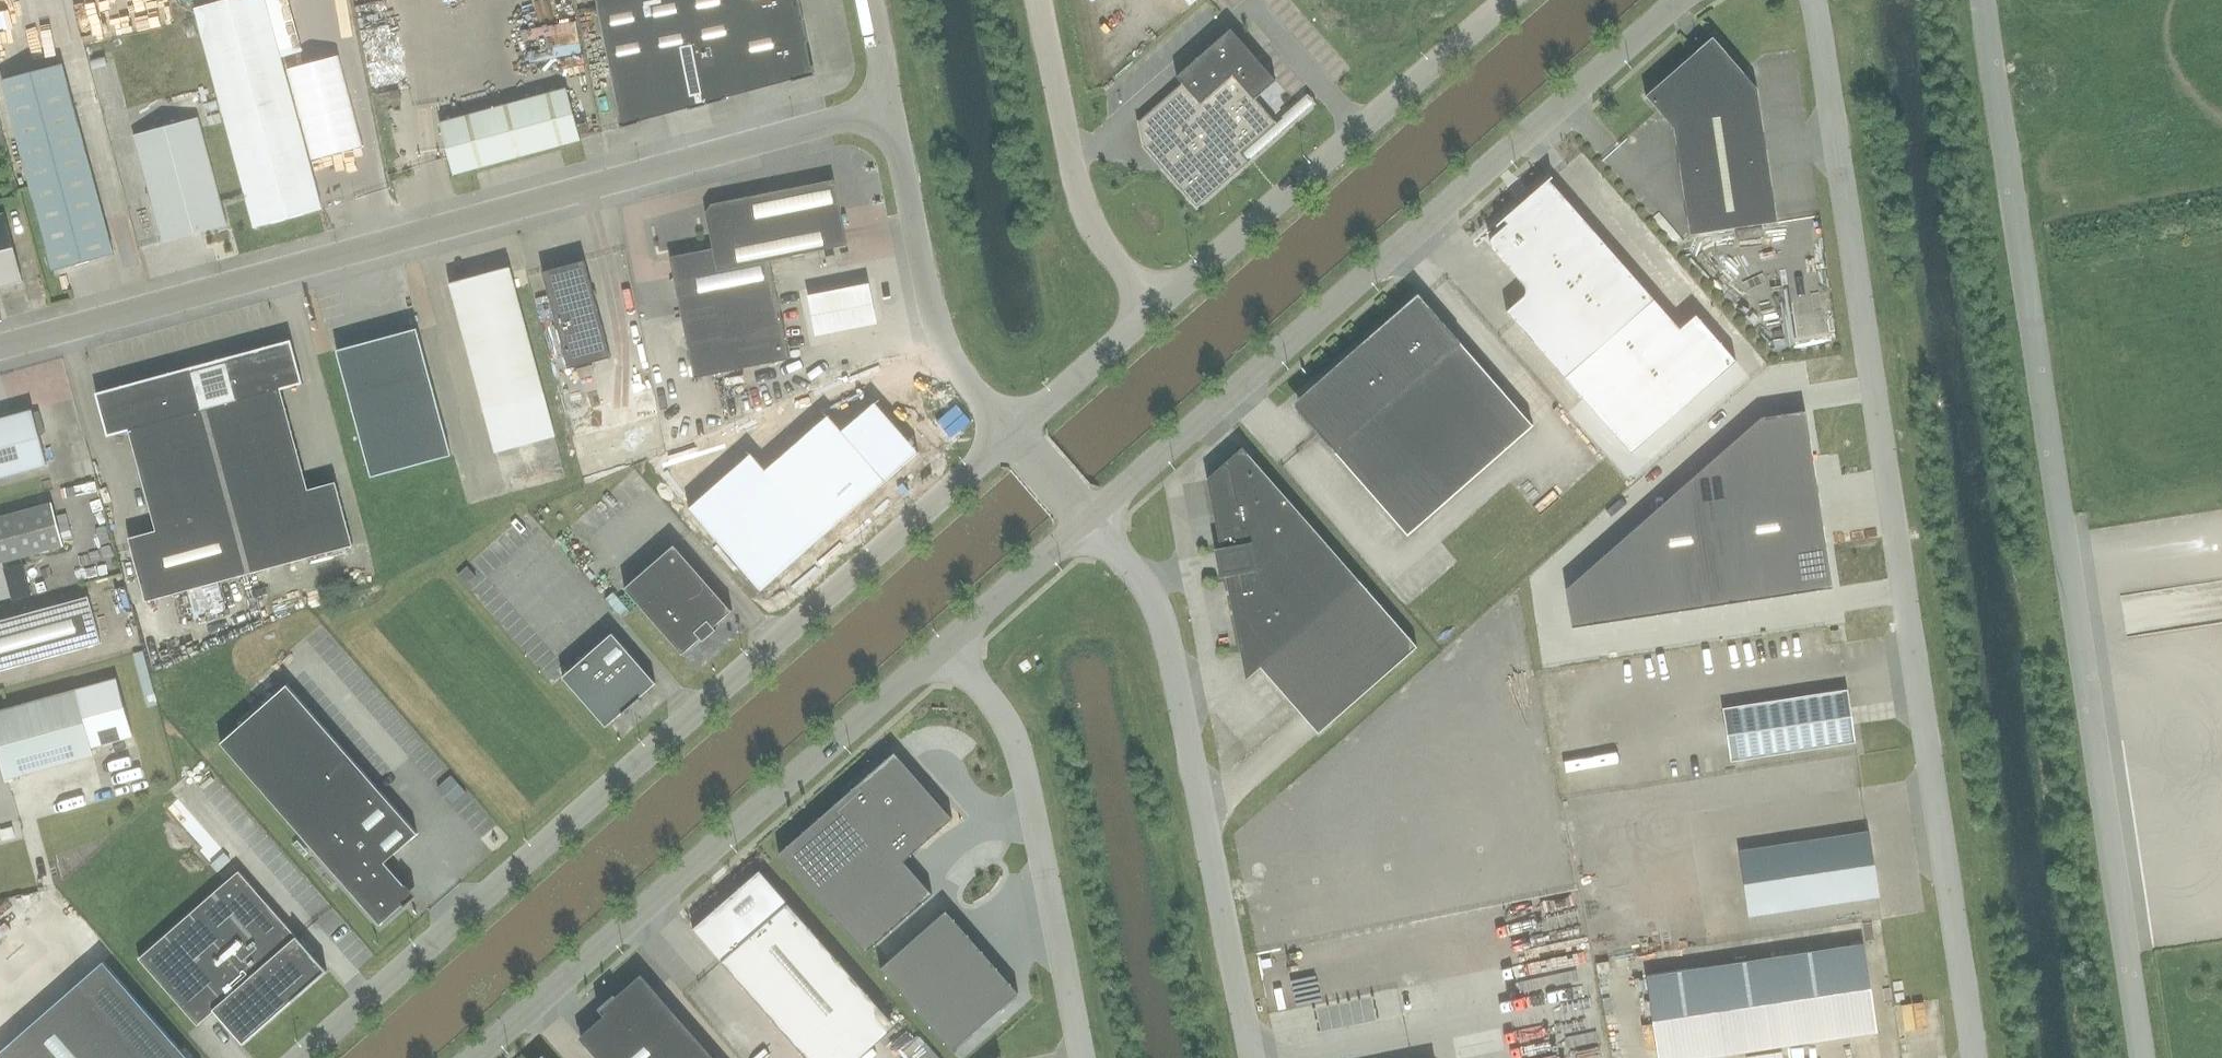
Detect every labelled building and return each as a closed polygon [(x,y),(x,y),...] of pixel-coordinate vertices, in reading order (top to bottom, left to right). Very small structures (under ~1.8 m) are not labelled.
[(266,0),(227,0),(195,9),(255,228),(323,209),(266,0)] [(800,0),(597,0),(621,118),(619,118),(621,129),(642,123),(641,121),(689,109),(689,110),(727,100),(726,99),(792,81),(793,82),(816,76),(814,66),(812,66),(807,43),(809,42),(800,0)] [(1143,147),(1162,168),(1197,209),(1251,162),(1250,160),(1249,161),(1242,153),(1275,123),(1276,124),(1277,123),(1256,99),(1277,81),(1231,30),(1209,48),(1212,51),(1177,81),(1180,86),(1140,121),(1138,121),(1143,147)] [(1758,89),(1713,37),(1646,96),(1674,128),(1690,235),(1778,222),(1758,89)] [(91,171),(62,64),(2,80),(31,187),(91,171)] [(440,123),(454,175),(581,140),(567,89),(440,123)] [(198,118),(135,136),(164,242),(227,224),(198,118)] [(114,255),(91,171),(31,187),(54,271),(114,255)] [(1491,242),(1491,244),(1491,245),(1491,247),(1492,248),(1493,249),(1524,286),(1525,286),(1526,287),(1526,288),(1526,289),(1527,290),(1527,292),(1526,292),(1526,294),(1525,295),(1525,296),(1524,297),(1507,312),(1565,379),(1632,454),(1737,361),(1697,315),(1681,330),(1655,300),(1550,181),(1553,178),(1552,177),(1497,226),(1498,227),(1505,220),(1508,224),(1493,237),(1493,238),(1492,239),(1491,241),(1491,242)] [(713,249),(670,257),(694,378),(790,359),(770,261),(848,245),(835,180),(726,202),(727,206),(715,208),(711,214),(715,235),(711,236),(713,249)] [(24,281),(5,214),(0,215),(0,288),(24,281)] [(585,261),(543,272),(569,369),(611,358),(585,261)] [(556,437),(510,267),(450,283),(496,453),(556,437)] [(882,284),(819,298),(828,340),(891,326),(882,284)] [(1534,426),(1419,294),(1317,383),(1318,384),(1308,393),(1317,427),(1314,429),(1408,536),(1534,426)] [(1817,339),(1840,336),(1837,309),(1814,312),(1817,339)] [(452,456),(418,329),(337,351),(372,477),(452,456)] [(304,384),(292,340),(259,349),(271,392),(282,389),(304,384)] [(271,392),(259,349),(227,358),(238,401),(271,392)] [(238,401),(227,358),(194,367),(206,410),(238,401)] [(206,410),(194,367),(162,376),(173,419),(206,410)] [(173,419),(162,376),(129,385),(141,428),(173,419)] [(141,428),(129,385),(96,393),(108,437),(130,431),(141,428)] [(291,425),(282,389),(271,392),(238,401),(206,410),(215,445),(291,425)] [(749,451),(687,506),(759,588),(917,450),(873,400),(840,429),(826,413),(764,467),(749,451)] [(48,465),(33,410),(0,419),(0,478),(48,465)] [(173,419),(141,428),(130,431),(139,466),(215,445),(206,410),(173,419)] [(1806,411),(1762,418),(1718,444),(1725,471),(1682,482),(1689,509),(1645,520),(1568,589),(1574,628),(1833,588),(1806,411)] [(656,419),(576,441),(585,473),(664,451),(656,419)] [(300,456),(291,425),(215,445),(224,477),(300,456)] [(224,477),(215,445),(139,466),(148,498),(224,477)] [(1418,647),(1248,454),(1249,453),(1243,447),(1208,479),(1222,550),(1218,551),(1223,575),(1231,574),(1234,592),(1233,592),(1245,652),(1248,651),(1321,733),(1418,647)] [(309,490),(300,456),(224,477),(233,510),(309,490)] [(233,510),(224,477),(148,498),(157,531),(233,510)] [(353,546),(336,482),(309,490),(233,510),(250,574),(353,546)] [(53,503),(0,518),(0,563),(64,546),(53,503)] [(233,510),(157,531),(130,538),(147,602),(250,574),(233,510)] [(714,627),(733,610),(732,609),(731,610),(675,545),(625,589),(682,653),(681,654),(682,655),(701,639),(704,642),(717,630),(714,627)] [(4,571),(12,600),(31,595),(23,566),(4,571)] [(102,643),(89,597),(0,621),(0,671),(102,643)] [(657,684),(613,633),(563,677),(607,727),(623,713),(624,714),(641,699),(641,698),(657,684)] [(8,779),(94,755),(92,749),(133,737),(117,679),(0,712),(0,751),(8,779)] [(419,834),(288,685),(221,743),(381,925),(404,905),(405,906),(407,904),(408,886),(406,884),(405,885),(386,863),(419,834)] [(1856,743),(1848,689),(1724,708),(1731,761),(1856,743)] [(895,753),(863,782),(862,781),(780,854),(809,887),(867,952),(933,894),(904,861),(921,847),(954,818),(939,802),(938,802),(895,753)] [(1297,874),(1287,876),(1298,932),(1428,906),(1410,819),(1313,839),(1315,852),(1294,856),(1297,874)] [(1880,897),(1870,832),(1740,851),(1750,916),(1880,897)] [(1555,835),(1469,852),(1478,895),(1564,878),(1555,835)] [(328,971),(297,936),(297,937),(240,871),(140,959),(198,1026),(214,1011),(243,1044),(293,1001),(293,1002),(328,971)] [(760,871),(743,886),(742,885),(742,886),(708,917),(708,916),(693,929),(722,962),(721,962),(722,963),(723,962),(807,1057),(846,1057),(890,1019),(760,871)] [(947,911),(881,969),(953,1051),(1019,993),(947,911)] [(1865,944),(1647,977),(1659,1057),(1703,1057),(1878,1032),(1865,944)] [(105,962),(0,1053),(0,1057),(189,1057),(105,962)] [(599,1009),(605,1016),(599,1021),(600,1022),(581,1038),(590,1048),(589,1049),(597,1057),(715,1057),(656,991),(655,991),(642,976),(623,992),(622,992),(617,996),(615,994),(599,1009)] [(912,1057),(945,1057),(920,1032),(903,1048),(912,1057)]
